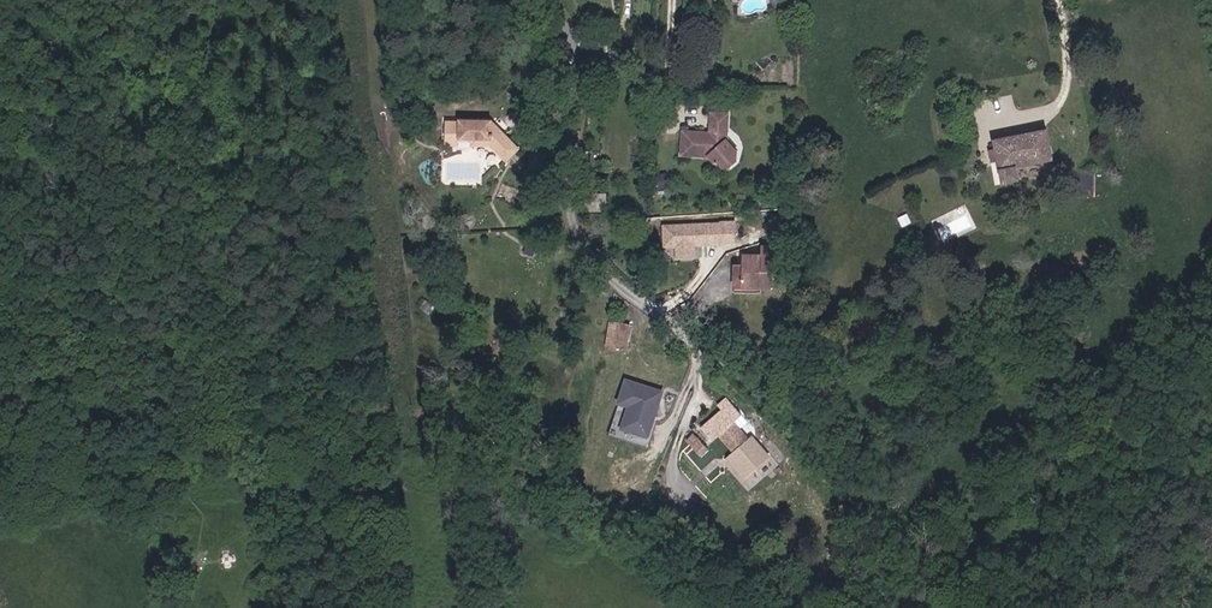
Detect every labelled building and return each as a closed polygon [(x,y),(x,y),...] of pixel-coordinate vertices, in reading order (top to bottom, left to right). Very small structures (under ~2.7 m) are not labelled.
[(728,120),(729,96),(712,96),(711,109),(713,111),(713,113),(713,116),(711,117),(709,118),(706,117),(705,115),(704,113),(691,113),(684,112),(683,135),(708,136),(720,149),(727,148),(728,124),(728,120)] [(435,111),(434,133),(448,133),(465,134),(465,139),(481,141),(492,154),(506,141),(480,112),(435,111)] [(1027,156),(1061,148),(1055,119),(1001,130),(1010,173),(1030,168),(1027,156)] [(727,148),(736,142),(738,133),(731,124),(728,120),(728,124),(727,148)] [(669,169),(667,155),(658,156),(660,170),(669,169)] [(1095,171),(1076,171),(1076,195),(1095,195),(1095,171)] [(676,230),(676,209),(665,209),(664,230),(676,230)] [(694,243),(694,230),(721,231),(721,210),(676,209),(676,230),(676,242),(694,243)] [(733,264),(732,287),(763,288),(763,284),(774,284),(773,274),(764,273),(764,254),(749,253),(748,265),(733,264)] [(632,303),(613,300),(609,324),(627,328),(632,303)] [(651,410),(663,374),(637,366),(630,388),(623,410),(648,418),(651,410)] [(720,411),(732,402),(718,382),(705,392),(709,396),(688,412),(699,426),(705,421),(718,439),(733,428),(720,411)] [(683,421),(676,428),(689,443),(697,437),(683,421)] [(702,427),(696,431),(707,445),(712,441),(702,427)] [(750,487),(766,474),(762,468),(774,458),(753,434),(725,458),(750,487)]
